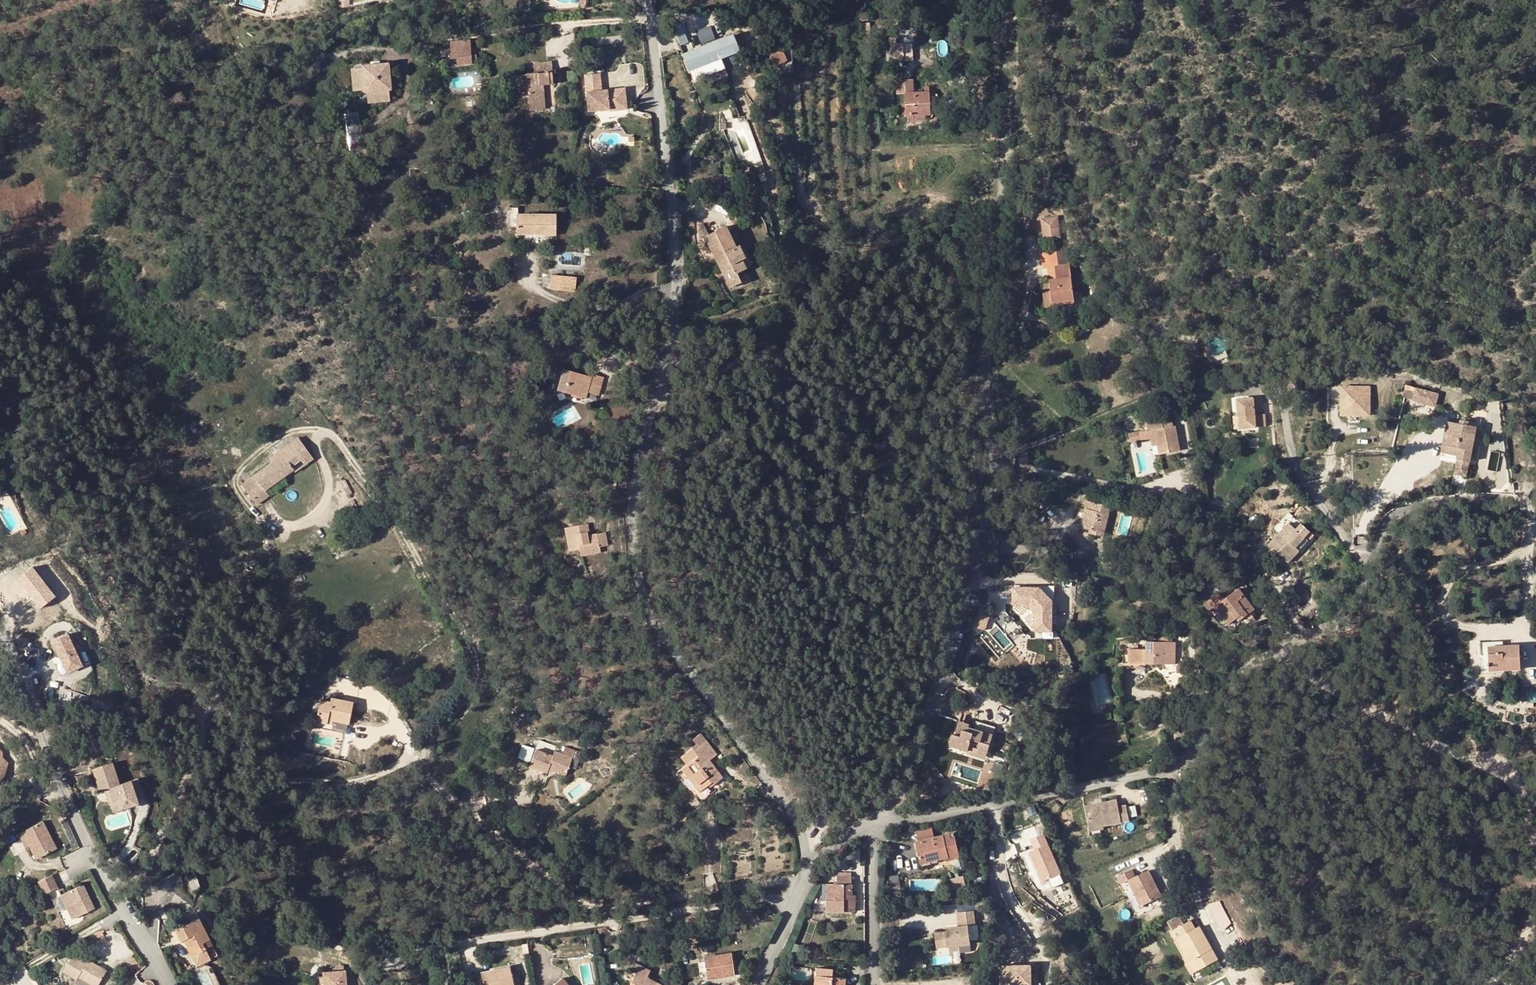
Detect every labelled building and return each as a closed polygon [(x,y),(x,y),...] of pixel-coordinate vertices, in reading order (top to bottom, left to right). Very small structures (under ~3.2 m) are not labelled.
[(409,6),(417,3),(419,11),(430,8),(428,0),(407,0),(409,6)] [(417,3),(409,6),(411,14),(419,11),(417,3)] [(684,26),(676,28),(679,44),(687,43),(684,26)] [(700,43),(715,39),(711,26),(697,29),(700,43)] [(734,37),(692,52),(694,55),(692,56),(694,65),(697,64),(698,67),(739,52),(734,37)] [(777,42),(765,49),(775,67),(786,61),(777,42)] [(904,61),(903,51),(903,45),(891,45),(891,52),(895,52),(896,62),(904,61)] [(911,50),(903,51),(904,61),(912,61),(911,50)] [(692,52),(685,55),(690,70),(698,67),(697,64),(694,65),(692,56),(694,55),(692,52)] [(470,54),(456,55),(457,63),(471,62),(470,54)] [(535,73),(554,72),(553,61),(534,63),(535,73)] [(372,65),(362,65),(362,67),(364,90),(364,92),(366,92),(388,90),(391,89),(389,66),(372,67),(372,65)] [(364,90),(362,67),(351,68),(353,91),(364,90)] [(527,85),(528,95),(529,111),(545,109),(542,85),(554,84),(554,72),(535,73),(526,74),(527,85)] [(599,73),(584,75),(588,111),(609,109),(608,104),(616,104),(617,106),(626,105),(624,88),(601,91),(599,73)] [(518,86),(527,85),(526,74),(511,76),(512,86),(518,86)] [(906,116),(907,116),(925,115),(928,115),(927,93),(913,93),(912,81),(897,81),(897,94),(905,94),(906,116)] [(527,85),(518,86),(519,96),(528,95),(527,85)] [(388,90),(366,92),(367,103),(389,101),(388,90)] [(730,193),(730,180),(721,180),(721,193),(730,193)] [(741,198),(740,180),(730,180),(730,193),(730,198),(741,198)] [(518,207),(509,207),(509,227),(517,227),(517,234),(544,234),(544,235),(555,235),(555,215),(518,215),(518,207)] [(1030,220),(1031,229),(1042,228),(1041,218),(1030,220)] [(736,273),(746,269),(741,260),(745,258),(738,246),(735,248),(725,227),(707,236),(710,243),(708,244),(730,288),(741,283),(736,273)] [(1053,238),(1055,251),(1067,249),(1065,236),(1053,238)] [(741,245),(738,246),(745,258),(741,260),(746,269),(752,266),(741,245)] [(1069,264),(1067,249),(1055,251),(1057,266),(1069,264)] [(1074,304),(1069,264),(1057,266),(1053,267),(1054,279),(1049,280),(1053,307),(1074,304)] [(576,278),(552,276),(550,290),(575,292),(576,278)] [(1220,336),(1201,343),(1206,357),(1225,351),(1220,336)] [(592,378),(563,370),(557,391),(586,399),(588,393),(598,396),(603,378),(593,375),(592,378)] [(1438,395),(1406,386),(1405,390),(1415,393),(1413,401),(1435,406),(1438,395)] [(1369,417),(1371,389),(1337,387),(1336,410),(1340,416),(1369,417)] [(1251,399),(1235,401),(1237,418),(1238,431),(1255,429),(1253,416),(1251,399)] [(1434,416),(1436,407),(1414,403),(1412,412),(1434,416)] [(1263,415),(1253,416),(1255,429),(1265,428),(1263,415)] [(1162,420),(1146,423),(1148,432),(1149,432),(1154,431),(1158,446),(1160,455),(1179,451),(1174,427),(1164,429),(1162,420)] [(1445,454),(1451,423),(1447,422),(1441,457),(1457,460),(1459,461),(1459,457),(1445,454)] [(1469,463),(1475,427),(1463,425),(1451,423),(1445,454),(1459,457),(1459,461),(1469,463)] [(1153,447),(1158,446),(1154,431),(1149,432),(1153,447)] [(273,462),(241,484),(252,500),(263,492),(295,469),(292,465),(302,459),(306,464),(315,458),(299,437),(279,452),(278,458),(273,462)] [(1497,469),(1500,453),(1492,451),(1489,468),(1497,469)] [(270,458),(273,462),(278,458),(279,452),(270,458)] [(1028,453),(1017,457),(1017,463),(1029,465),(1028,453)] [(302,459),(292,465),(295,469),(297,471),(306,464),(302,459)] [(1454,472),(1467,474),(1469,463),(1459,461),(1457,460),(1454,472)] [(263,492),(252,500),(256,505),(267,498),(263,492)] [(1092,511),(1086,510),(1082,528),(1089,530),(1104,533),(1110,507),(1094,503),(1092,511)] [(1128,535),(1131,516),(1121,515),(1119,534),(1128,535)] [(605,532),(591,535),(588,536),(586,524),(565,528),(569,551),(580,549),(581,556),(601,552),(600,547),(607,546),(605,532)] [(1305,538),(1302,535),(1291,524),(1269,546),(1288,564),(1294,557),(1290,553),(1305,538)] [(1307,531),(1302,535),(1305,538),(1290,553),(1294,557),(1313,537),(1307,531)] [(32,565),(16,578),(39,609),(56,596),(32,565)] [(1040,588),(1013,588),(1013,604),(1028,604),(1037,612),(1037,631),(1052,631),(1052,601),(1040,588)] [(1218,594),(1208,602),(1213,609),(1210,611),(1213,616),(1218,612),(1228,625),(1236,619),(1239,617),(1242,620),(1246,617),(1251,613),(1254,611),(1238,589),(1223,600),(1218,594)] [(1251,613),(1246,617),(1250,622),(1255,619),(1251,613)] [(57,639),(71,671),(86,665),(72,633),(57,639)] [(1175,643),(1172,643),(1159,643),(1146,642),(1146,650),(1146,664),(1175,665),(1175,643)] [(1128,649),(1128,663),(1146,664),(1146,650),(1128,649)] [(1523,652),(1485,659),(1489,681),(1526,674),(1523,652)] [(1096,705),(1112,703),(1108,673),(1092,675),(1096,705)] [(331,702),(321,700),(317,721),(328,723),(328,720),(333,720),(349,723),(353,702),(332,698),(331,702)] [(968,725),(959,721),(954,735),(952,735),(949,745),(967,751),(968,748),(986,754),(994,729),(975,722),(973,729),(967,727),(968,725)] [(701,734),(694,740),(697,744),(680,757),(686,765),(677,773),(701,803),(717,790),(713,785),(723,777),(710,760),(717,754),(701,734)] [(553,756),(536,750),(530,767),(547,773),(548,770),(565,776),(574,750),(565,747),(562,754),(555,751),(553,756)] [(983,761),(986,754),(968,748),(967,751),(966,755),(983,761)] [(581,753),(574,750),(572,757),(579,760),(581,753)] [(111,760),(92,767),(100,789),(104,788),(108,786),(112,799),(117,797),(120,806),(137,801),(135,792),(141,790),(137,776),(119,782),(111,760)] [(108,786),(104,788),(111,810),(120,806),(117,797),(112,799),(108,786)] [(871,792),(865,798),(869,803),(875,797),(871,792)] [(1117,800),(1085,806),(1089,828),(1102,825),(1128,820),(1125,806),(1118,807),(1117,800)] [(55,811),(59,821),(66,817),(62,808),(55,811)] [(42,821),(23,831),(30,846),(36,859),(56,849),(42,821)] [(30,846),(23,831),(18,833),(25,848),(30,846)] [(1045,880),(1063,872),(1045,832),(1032,838),(1037,848),(1031,851),(1045,880)] [(948,858),(949,860),(950,862),(960,859),(954,833),(917,842),(922,863),(931,861),(932,862),(948,858)] [(931,861),(922,863),(923,867),(949,860),(948,858),(932,862),(931,861)] [(1132,869),(1119,875),(1122,883),(1129,879),(1141,906),(1161,896),(1149,870),(1135,876),(1132,869)] [(47,877),(38,882),(44,895),(57,889),(51,875),(47,877)] [(951,878),(953,889),(966,887),(964,875),(951,878)] [(194,876),(188,877),(191,888),(197,887),(194,876)] [(898,876),(888,877),(892,899),(901,898),(898,876)] [(851,901),(851,896),(851,884),(851,878),(838,878),(838,884),(833,884),(833,901),(827,901),(827,913),(853,912),(853,901),(851,901)] [(912,880),(912,889),(941,889),(941,879),(912,880)] [(975,896),(976,903),(985,902),(982,883),(975,884),(976,895),(975,896)] [(60,895),(72,920),(94,909),(85,890),(82,884),(81,885),(60,895)] [(936,949),(970,944),(967,926),(973,925),(971,911),(954,913),(956,928),(943,929),(944,933),(934,934),(936,949)] [(1179,917),(1167,923),(1171,932),(1183,925),(1179,917)] [(203,943),(210,940),(199,918),(175,929),(181,941),(184,940),(192,956),(206,949),(203,943)] [(1205,947),(1208,945),(1198,927),(1195,929),(1190,921),(1171,932),(1188,962),(1185,963),(1191,974),(1217,960),(1211,949),(1207,951),(1205,947)] [(206,949),(192,956),(197,965),(217,955),(210,940),(203,943),(206,949)] [(731,954),(704,958),(705,966),(699,967),(701,982),(707,981),(707,979),(734,974),(731,954)] [(64,972),(77,979),(78,978),(80,975),(97,984),(98,984),(106,971),(88,960),(86,963),(73,955),(64,972)] [(635,963),(631,970),(637,973),(631,984),(660,984),(646,978),(650,970),(635,963)] [(1032,984),(1032,963),(999,963),(999,984),(1032,984)] [(202,984),(218,984),(211,966),(196,972),(202,984)] [(510,967),(482,973),(484,984),(514,984),(510,967)] [(323,971),(324,984),(347,984),(346,969),(323,971)] [(844,978),(831,977),(832,970),(816,969),(815,984),(844,984),(844,978)] [(78,978),(90,984),(97,984),(80,975),(78,978)]
